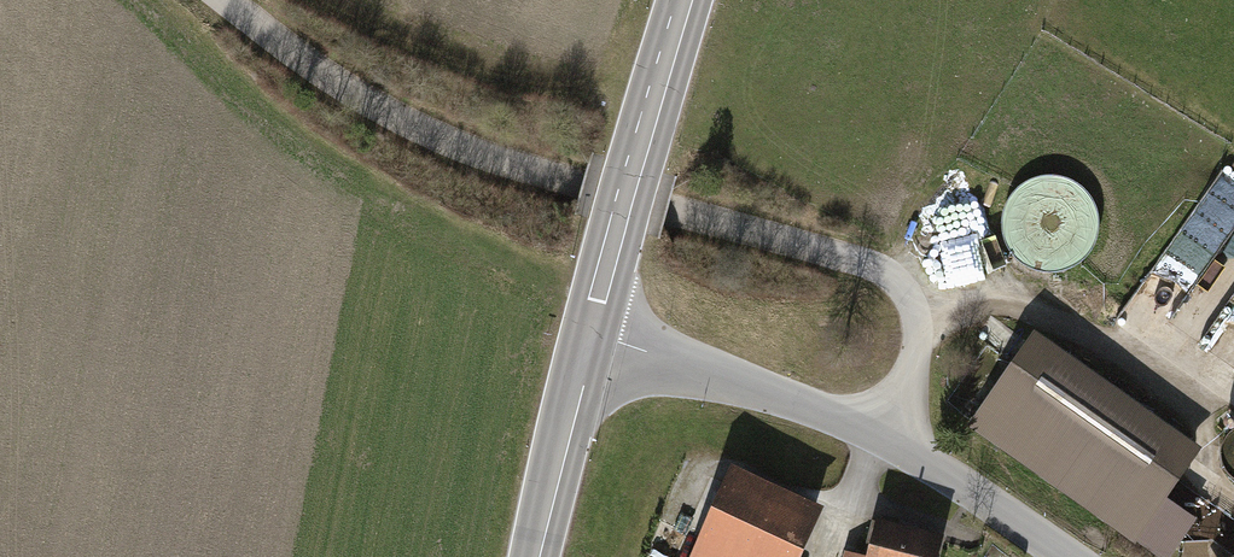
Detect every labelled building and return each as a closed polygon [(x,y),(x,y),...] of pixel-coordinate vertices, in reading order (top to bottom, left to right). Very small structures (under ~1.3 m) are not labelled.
[(1035,329),(968,424),(1160,556),(1170,556),(1199,517),(1168,495),(1202,445),(1035,329)] [(729,464),(689,556),(800,556),(823,504),(729,464)] [(876,516),(871,532),(866,553),(846,548),(843,556),(935,556),(942,533),(876,516)]
